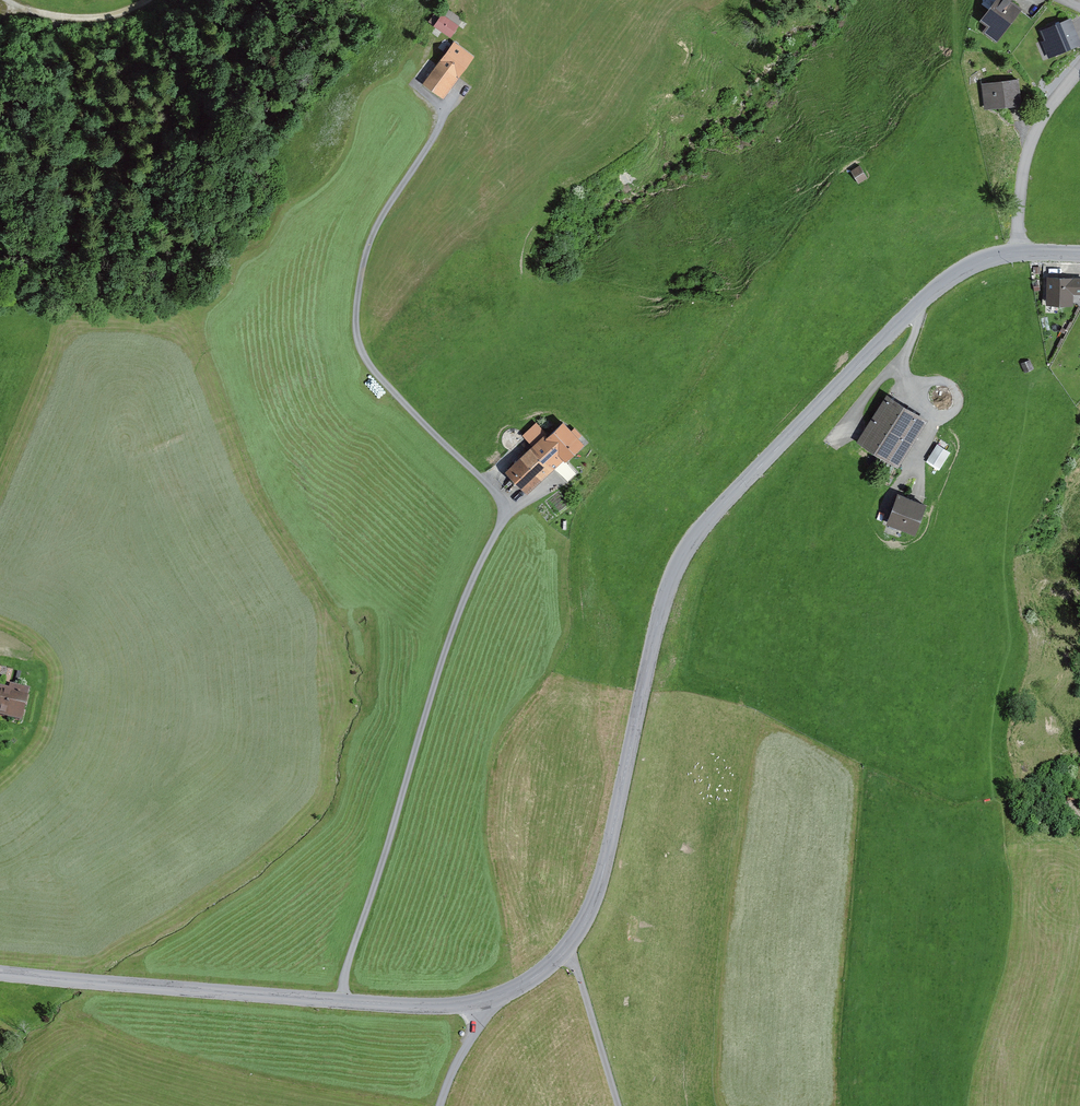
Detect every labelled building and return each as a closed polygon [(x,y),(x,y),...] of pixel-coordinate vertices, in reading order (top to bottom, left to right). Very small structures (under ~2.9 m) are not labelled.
[(995,41),(1017,10),(1003,0),(992,0),(977,21),(985,26),(981,32),(995,41)] [(445,9),(459,17),(462,12),(448,4),(445,9)] [(427,25),(446,38),(459,21),(439,8),(427,25)] [(1067,19),(1037,30),(1048,56),(1077,44),(1067,19)] [(417,84),(439,100),(470,56),(450,42),(435,64),(432,61),(417,84)] [(1013,79),(978,84),(982,109),(1017,105),(1013,79)] [(845,172),(853,185),(862,179),(854,166),(845,172)] [(1047,273),(1047,302),(1073,303),(1074,291),(1079,291),(1079,274),(1047,273)] [(1021,363),(1025,372),(1033,368),(1029,360),(1021,363)] [(856,446),(895,469),(922,421),(883,399),(856,446)] [(532,445),(555,469),(583,441),(560,418),(532,445)] [(942,463),(953,447),(940,438),(929,454),(942,463)] [(506,472),(527,493),(552,468),(532,447),(506,472)] [(927,501),(897,491),(886,523),(915,533),(927,501)] [(17,724),(26,692),(5,687),(4,692),(0,691),(0,720),(17,724)]
